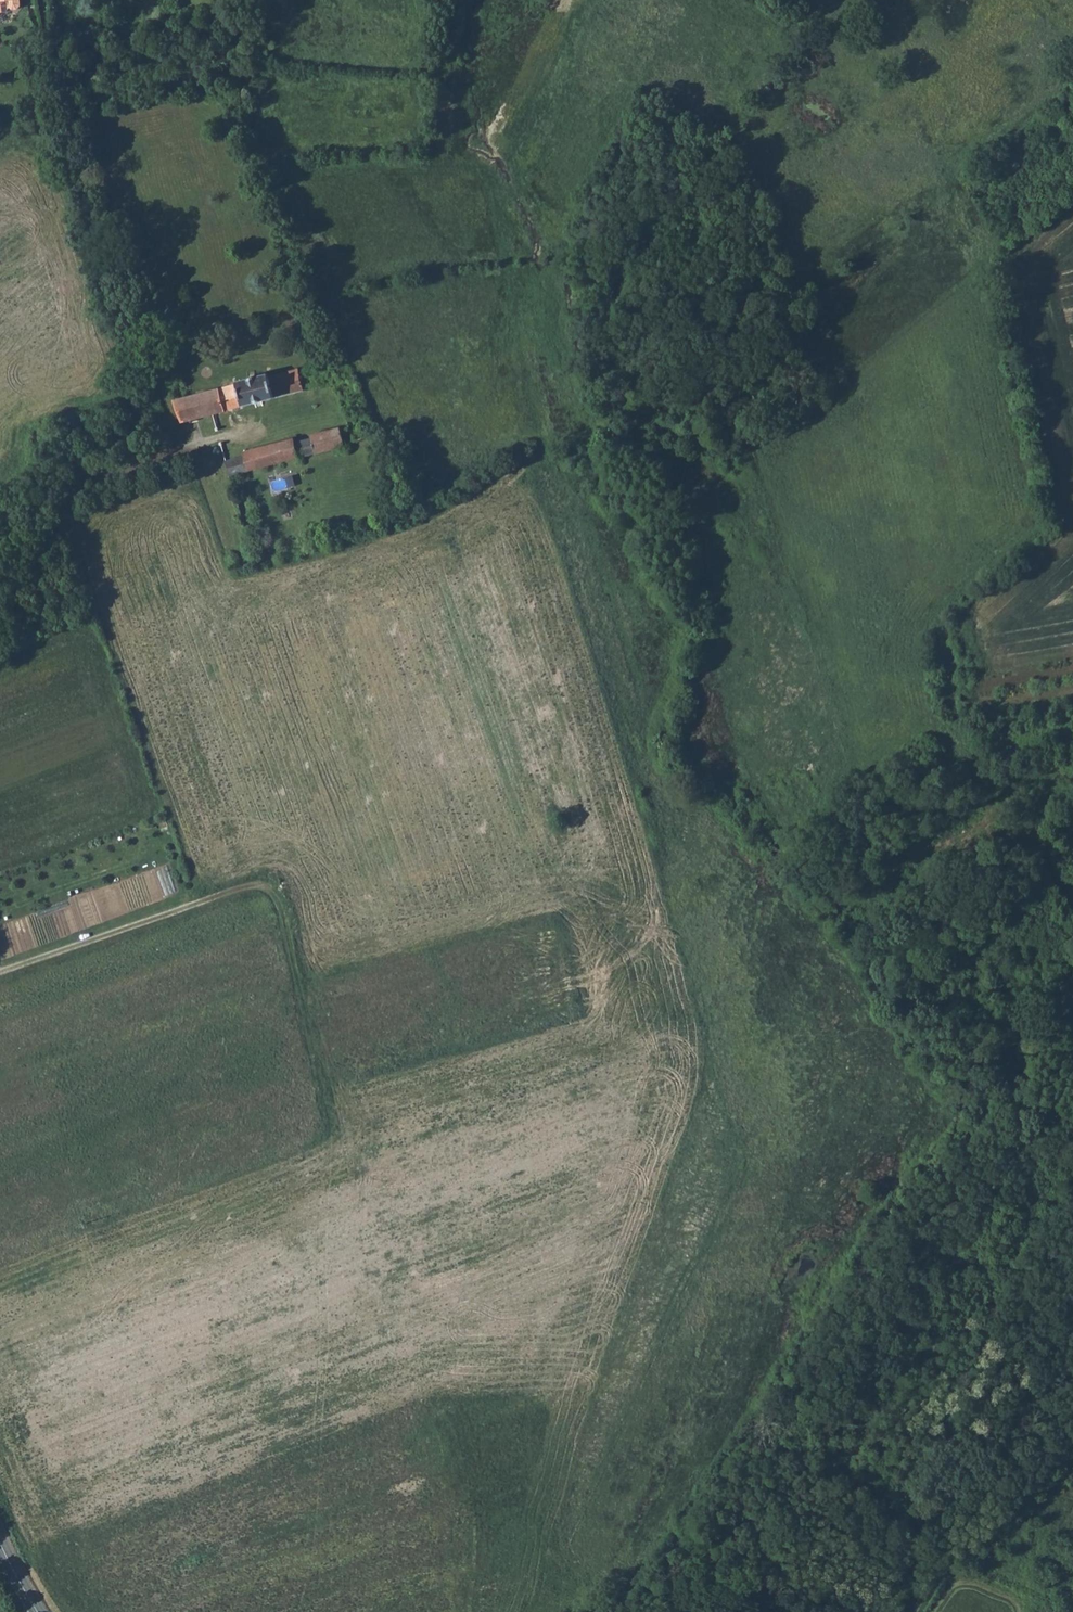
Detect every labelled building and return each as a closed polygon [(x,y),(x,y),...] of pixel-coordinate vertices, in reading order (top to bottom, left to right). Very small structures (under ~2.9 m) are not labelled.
[(6,11),(9,7),(13,10),(18,9),(21,5),(20,2),(20,0),(0,0),(0,12),(6,11)] [(317,365),(316,363),(297,369),(269,376),(268,373),(236,381),(236,384),(186,397),(174,361),(161,367),(173,401),(181,422),(212,413),(214,423),(222,421),(219,412),(242,406),(274,398),(303,390),(303,387),(315,385),(314,379),(320,377),(317,365)] [(331,382),(337,381),(336,372),(333,372),(329,373),(331,382)] [(225,461),(229,475),(249,470),(297,457),(316,453),(345,445),(340,428),(310,434),(311,438),(295,442),(294,439),(242,452),(243,456),(225,461)]
